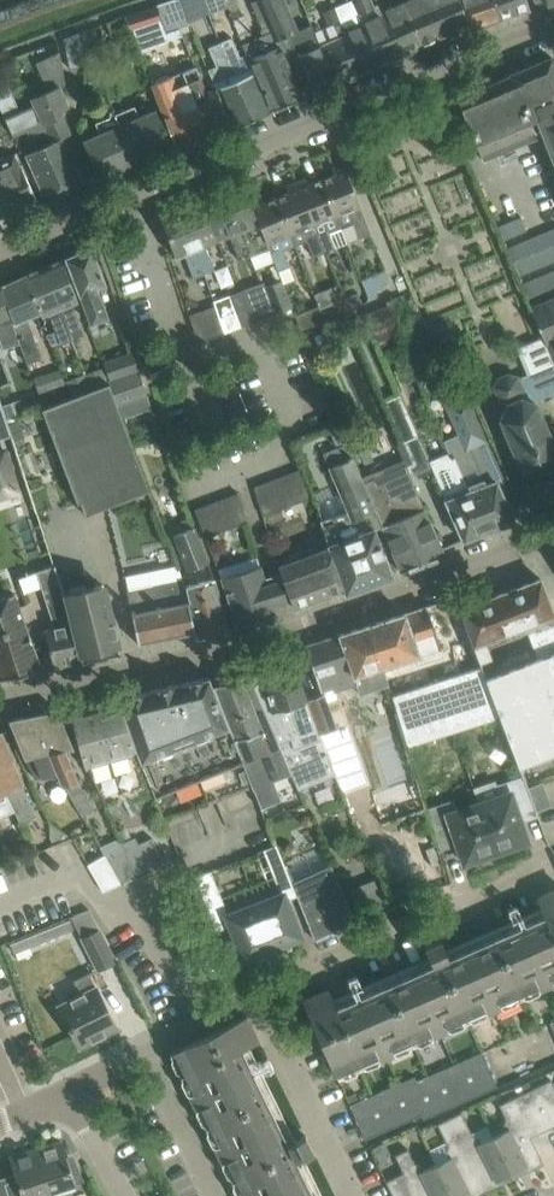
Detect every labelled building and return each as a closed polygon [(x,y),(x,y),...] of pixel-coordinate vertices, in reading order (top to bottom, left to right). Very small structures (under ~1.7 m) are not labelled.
[(179,0),(165,0),(156,4),(162,20),(166,31),(178,27),(189,24),(184,13),(179,0)] [(189,24),(208,15),(204,5),(202,0),(179,0),(184,13),(189,24)] [(274,0),(258,0),(251,3),(264,33),(254,38),(245,15),(234,19),(242,43),(271,110),(292,101),(314,92),(274,0)] [(315,33),(314,33),(310,24),(297,30),(284,0),(274,0),(314,92),(336,82),(315,33)] [(334,6),(340,23),(342,26),(352,49),(362,71),(379,64),(366,33),(354,3),(353,0),(348,0),(334,6)] [(378,0),(376,0),(377,5),(372,7),(369,0),(353,0),(354,3),(366,33),(379,64),(401,54),(378,0)] [(401,54),(421,46),(402,1),(391,6),(389,0),(378,0),(401,54)] [(421,46),(438,39),(421,0),(404,0),(404,1),(402,1),(421,46)] [(438,39),(455,31),(443,4),(441,0),(421,0),(438,39)] [(443,4),(455,31),(468,26),(461,8),(459,0),(441,0),(443,4)] [(468,26),(469,30),(501,19),(495,0),(459,0),(461,8),(468,26)] [(501,19),(530,9),(527,0),(495,0),(501,19)] [(125,15),(131,30),(162,20),(156,4),(125,15)] [(332,6),(322,11),(329,25),(339,20),(332,6)] [(123,15),(105,22),(111,37),(129,31),(123,15)] [(352,49),(342,26),(340,23),(315,33),(336,82),(362,71),(352,49)] [(85,64),(79,31),(63,38),(69,67),(85,64)] [(231,38),(220,43),(252,119),(271,110),(242,43),(241,43),(245,53),(238,56),(231,38)] [(208,69),(216,88),(233,127),(252,119),(220,43),(208,48),(216,65),(208,69)] [(62,137),(71,134),(61,110),(69,107),(60,86),(65,84),(59,52),(36,62),(48,90),(31,97),(35,105),(45,129),(51,142),(62,137)] [(457,98),(480,153),(547,125),(553,144),(553,63),(551,57),(509,74),(510,76),(457,98)] [(194,67),(182,72),(210,136),(230,128),(215,91),(206,95),(194,67)] [(156,83),(150,85),(177,150),(210,136),(182,72),(169,78),(166,75),(156,79),(156,83)] [(5,76),(0,79),(0,110),(4,118),(21,111),(5,76)] [(21,111),(4,118),(13,137),(26,131),(29,136),(45,129),(35,105),(21,111)] [(134,106),(115,114),(119,124),(111,128),(127,166),(171,147),(155,109),(138,117),(134,106)] [(83,140),(97,171),(99,177),(127,166),(111,128),(119,124),(115,114),(95,122),(100,133),(83,140)] [(51,142),(44,145),(26,153),(34,173),(44,194),(44,195),(62,187),(80,179),(62,137),(51,142)] [(0,159),(0,208),(2,213),(36,199),(22,167),(21,167),(14,152),(0,159)] [(335,174),(322,179),(341,227),(352,222),(359,238),(370,234),(343,163),(332,168),(335,174)] [(307,178),(296,182),(324,252),(335,248),(329,232),(341,227),(322,179),(310,184),(307,178)] [(243,182),(223,191),(248,257),(251,256),(256,269),(274,261),(269,249),(250,200),(243,182)] [(288,192),(276,197),(295,245),(307,240),(313,257),(324,252),(296,182),(286,186),(288,192)] [(223,191),(201,200),(216,238),(228,233),(239,260),(248,257),(223,191)] [(261,196),(250,200),(269,249),(274,261),(278,271),(290,266),(283,250),(295,245),(276,197),(263,202),(261,196)] [(201,200),(178,209),(203,274),(214,270),(204,243),(216,238),(201,200)] [(178,209),(160,217),(175,257),(184,253),(193,278),(203,274),(178,209)] [(522,214),(514,217),(520,231),(528,228),(522,214)] [(520,231),(514,217),(506,220),(511,235),(520,231)] [(511,235),(506,220),(497,224),(503,238),(511,235)] [(545,232),(550,245),(553,243),(553,232),(552,229),(545,232)] [(545,232),(537,235),(543,248),(550,245),(545,232)] [(537,235),(530,237),(535,251),(543,248),(537,235)] [(530,237),(522,240),(528,254),(535,251),(530,237)] [(522,240),(515,243),(520,257),(528,254),(522,240)] [(515,243),(507,246),(513,260),(520,257),(515,243)] [(548,261),(553,259),(553,253),(550,245),(543,248),(548,261)] [(91,248),(66,258),(76,280),(91,323),(107,316),(96,287),(104,284),(91,248)] [(535,251),(541,264),(548,261),(543,248),(535,251)] [(528,254),(533,267),(541,264),(535,251),(528,254)] [(528,254),(520,257),(526,270),(533,267),(528,254)] [(62,257),(43,265),(72,339),(83,334),(71,303),(80,300),(62,257)] [(520,257),(513,260),(518,273),(526,270),(520,257)] [(25,273),(26,275),(41,315),(47,312),(59,343),(72,339),(43,265),(25,273)] [(367,297),(385,283),(390,280),(385,269),(360,279),(367,297)] [(545,273),(550,286),(553,285),(553,273),(552,269),(545,273)] [(545,273),(537,276),(543,289),(550,286),(545,273)] [(1,286),(20,342),(26,363),(41,358),(27,315),(37,311),(24,276),(1,286)] [(537,276),(530,279),(535,292),(543,289),(537,276)] [(522,282),(528,296),(535,292),(530,279),(522,282)] [(282,282),(266,288),(276,313),(291,307),(283,285),(282,282)] [(0,284),(0,345),(1,348),(20,342),(1,286),(0,283),(0,284)] [(259,285),(244,290),(255,321),(276,313),(266,288),(264,283),(261,283),(259,285)] [(244,290),(230,296),(241,326),(255,321),(244,290)] [(358,292),(342,298),(346,309),(362,303),(358,292)] [(213,302),(215,306),(225,332),(241,326),(230,296),(213,302)] [(532,305),(553,359),(553,296),(532,305)] [(385,301),(393,321),(403,317),(395,297),(385,301)] [(342,298),(319,307),(323,318),(346,309),(342,298)] [(500,419),(526,477),(539,472),(543,480),(551,476),(548,468),(553,465),(553,447),(534,400),(539,398),(541,402),(553,397),(552,392),(553,391),(553,359),(532,305),(530,306),(543,337),(519,348),(530,372),(518,377),(517,376),(507,374),(500,377),(493,386),(498,398),(506,405),(500,419)] [(212,307),(189,314),(195,333),(206,339),(225,332),(215,306),(212,307)] [(318,306),(295,315),(302,333),(326,325),(323,318),(319,307),(318,306)] [(365,315),(381,352),(402,343),(387,306),(365,315)] [(109,380),(122,418),(144,411),(145,414),(143,414),(151,437),(160,434),(137,368),(108,379),(109,380)] [(36,393),(41,406),(69,396),(59,369),(33,379),(38,393),(36,393)] [(69,396),(41,406),(60,458),(61,458),(77,502),(80,501),(85,514),(149,490),(122,418),(109,380),(71,395),(71,396),(69,397),(69,396)] [(402,442),(417,435),(399,394),(384,400),(402,442)] [(510,493),(497,458),(467,394),(446,403),(459,433),(444,440),(449,452),(451,457),(456,455),(488,531),(513,521),(502,491),(507,489),(509,493),(510,493)] [(11,435),(0,401),(0,439),(11,435)] [(13,443),(0,447),(0,474),(21,467),(14,445),(13,443)] [(347,511),(339,514),(352,549),(359,547),(360,552),(380,544),(374,529),(382,526),(364,483),(347,443),(322,453),(347,511)] [(449,452),(429,462),(462,541),(488,531),(456,455),(451,457),(449,452)] [(364,483),(382,526),(401,572),(445,555),(406,465),(364,483)] [(294,503),(310,496),(300,469),(283,475),(294,503)] [(279,509),(294,503),(283,475),(268,481),(279,509)] [(279,509),(268,481),(254,486),(262,515),(279,509)] [(223,498),(233,525),(247,521),(238,492),(223,498)] [(209,503),(219,530),(233,525),(223,498),(209,503)] [(194,509),(204,534),(219,530),(209,503),(194,509)] [(320,520),(330,548),(344,588),(346,592),(391,575),(380,544),(360,552),(359,547),(352,549),(339,514),(320,520)] [(194,526),(172,534),(186,570),(209,561),(194,526)] [(278,566),(281,573),(290,599),(293,607),(317,598),(328,594),(344,588),(330,548),(318,552),(316,546),(289,556),(291,561),(278,566)] [(149,582),(179,576),(177,564),(147,570),(149,582)] [(55,565),(35,571),(53,627),(46,628),(53,666),(53,667),(82,661),(72,623),(64,593),(55,565)] [(260,565),(221,577),(235,625),(274,613),(272,604),(281,601),(290,599),(281,573),(273,575),(264,578),(260,565)] [(199,639),(185,585),(183,578),(127,590),(134,621),(138,644),(195,633),(196,640),(199,639)] [(230,631),(214,578),(185,585),(199,639),(230,631)] [(481,666),(500,716),(518,766),(545,755),(553,752),(553,614),(540,578),(459,609),(481,666)] [(71,592),(64,593),(72,623),(82,661),(121,654),(120,652),(111,616),(107,617),(105,609),(111,607),(109,599),(102,600),(100,591),(93,592),(92,587),(86,588),(85,582),(69,585),(71,592)] [(41,669),(14,593),(0,598),(0,680),(41,669)] [(426,606),(365,626),(380,666),(412,655),(415,664),(442,655),(426,606)] [(305,645),(306,648),(312,666),(310,667),(313,674),(315,673),(321,691),(331,687),(334,694),(356,686),(359,694),(387,684),(380,666),(365,626),(305,645)] [(295,660),(248,675),(249,676),(248,677),(271,723),(281,750),(297,789),(334,776),(325,751),(307,700),(295,660)] [(391,695),(407,746),(500,716),(481,666),(391,695)] [(216,685),(213,685),(222,708),(254,788),(265,784),(255,760),(281,750),(271,723),(248,677),(243,678),(242,677),(234,679),(232,674),(220,678),(216,685)] [(222,708),(213,685),(209,676),(178,684),(178,683),(150,690),(151,691),(119,698),(135,744),(132,745),(150,787),(154,797),(165,822),(254,788),(222,708)] [(118,698),(70,712),(85,768),(89,767),(105,806),(150,787),(132,745),(135,744),(119,698),(118,698)] [(58,710),(34,715),(57,774),(62,785),(64,785),(78,816),(94,809),(84,788),(82,789),(66,749),(74,747),(67,732),(58,710)] [(9,720),(13,728),(24,758),(33,778),(57,774),(34,715),(9,720)] [(6,791),(18,820),(34,813),(21,784),(20,785),(0,735),(0,794),(6,791)] [(519,815),(535,810),(523,777),(497,786),(495,781),(474,787),(478,800),(497,856),(515,850),(514,846),(528,841),(519,815)] [(497,856),(478,800),(455,807),(453,799),(427,808),(438,843),(455,837),(464,863),(478,858),(480,862),(497,856)] [(169,829),(154,836),(164,859),(179,852),(169,829)] [(136,877),(150,871),(138,843),(135,837),(121,842),(123,846),(132,868),(136,877)] [(138,843),(150,871),(164,865),(152,837),(138,843)] [(280,893),(257,902),(277,953),(291,947),(289,942),(302,937),(287,899),(297,895),(292,882),(277,844),(263,849),(280,893)] [(132,868),(123,846),(104,854),(116,876),(120,884),(136,877),(132,868)] [(87,864),(103,891),(120,884),(116,876),(104,854),(87,864)] [(356,920),(330,864),(292,882),(297,895),(315,939),(356,920)] [(277,953),(257,902),(228,914),(211,870),(195,876),(216,930),(230,925),(244,960),(257,955),(259,960),(277,953)] [(350,889),(352,893),(360,915),(385,906),(375,879),(350,889)] [(304,999),(336,1074),(553,978),(553,889),(538,897),(545,914),(447,957),(436,961),(335,1006),(327,989),(304,999)] [(88,909),(70,916),(82,938),(97,969),(115,961),(99,929),(88,909)] [(69,919),(9,943),(13,953),(73,929),(69,919)] [(440,939),(425,946),(430,956),(444,950),(445,949),(440,939)] [(117,1028),(88,973),(73,980),(80,994),(59,1005),(80,1046),(117,1028)] [(174,1051),(245,1195),(314,1195),(295,1157),(302,1154),(302,1155),(312,1150),(305,1135),(295,1140),(297,1143),(290,1147),(242,1047),(258,1039),(247,1016),(174,1051)] [(54,1023),(38,1030),(44,1043),(59,1037),(54,1023)] [(474,1044),(462,1049),(466,1058),(467,1058),(474,1055),(478,1053),(474,1044)] [(488,1067),(482,1052),(478,1053),(474,1055),(481,1070),(488,1067)] [(481,1070),(474,1055),(467,1058),(474,1073),(481,1070)] [(474,1073),(467,1058),(466,1058),(460,1061),(467,1076),(474,1073)] [(467,1076),(460,1061),(453,1064),(459,1079),(467,1076)] [(459,1079),(453,1064),(446,1068),(452,1082),(459,1079)] [(433,1097),(440,1094),(447,1091),(454,1088),(462,1084),(469,1081),(476,1078),(483,1075),(490,1072),(488,1067),(481,1070),(474,1073),(467,1076),(459,1079),(452,1082),(445,1086),(438,1089),(428,1093),(422,1078),(417,1080),(421,1091),(414,1094),(407,1097),(399,1100),(392,1103),(385,1106),(378,1110),(371,1113),(363,1116),(356,1119),(358,1124),(366,1121),(373,1118),(380,1115),(387,1112),(395,1109),(402,1105),(409,1102),(416,1099),(423,1096),(426,1100),(433,1097)] [(452,1082),(446,1068),(438,1071),(445,1086),(452,1082)] [(445,1086),(438,1071),(431,1074),(438,1089),(445,1086)] [(497,1086),(490,1072),(483,1075),(490,1089),(497,1086)] [(438,1089),(431,1074),(428,1075),(422,1078),(428,1093),(438,1089)] [(490,1089),(483,1075),(476,1078),(483,1093),(490,1089)] [(421,1091),(417,1080),(415,1081),(413,1076),(408,1079),(414,1094),(421,1091)] [(483,1093),(476,1078),(469,1081),(475,1096),(483,1093)] [(414,1094),(408,1079),(400,1082),(407,1097),(414,1094)] [(525,1091),(544,1130),(553,1125),(553,1086),(551,1079),(525,1091)] [(475,1096),(469,1081),(462,1084),(468,1099),(475,1096)] [(407,1097),(400,1082),(397,1084),(393,1085),(399,1100),(407,1097)] [(468,1099),(462,1084),(454,1088),(461,1102),(466,1100),(468,1099)] [(399,1100),(393,1085),(386,1089),(392,1103),(399,1100)] [(461,1102),(454,1088),(447,1091),(454,1105),(461,1102)] [(392,1103),(386,1089),(379,1092),(385,1106),(392,1103)] [(454,1105),(447,1091),(440,1094),(446,1109),(454,1105)] [(506,1129),(494,1136),(514,1178),(520,1175),(518,1170),(524,1167),(530,1170),(543,1163),(531,1137),(544,1130),(525,1091),(499,1104),(506,1118),(504,1123),(506,1129)] [(385,1106),(379,1092),(372,1095),(371,1095),(378,1110),(385,1106)] [(355,1093),(346,1097),(350,1104),(357,1101),(358,1101),(355,1093)] [(446,1109),(440,1094),(433,1097),(439,1112),(442,1111),(446,1109)] [(371,1113),(378,1110),(371,1095),(364,1098),(371,1113)] [(432,1115),(426,1100),(423,1096),(416,1099),(425,1118),(432,1115)] [(439,1112),(433,1097),(426,1100),(432,1115),(439,1112)] [(371,1113),(364,1098),(358,1101),(357,1101),(363,1116),(371,1113)] [(425,1118),(416,1099),(409,1102),(416,1117),(421,1115),(423,1119),(425,1118)] [(363,1116),(357,1101),(350,1104),(356,1119),(363,1116)] [(416,1117),(409,1102),(402,1105),(408,1120),(411,1119),(416,1117)] [(408,1120),(402,1105),(395,1109),(401,1123),(408,1120)] [(401,1123),(395,1109),(387,1112),(394,1127),(401,1123)] [(394,1127),(387,1112),(380,1115),(387,1130),(394,1127)] [(461,1112),(449,1118),(485,1191),(497,1185),(499,1179),(506,1176),(508,1180),(514,1178),(494,1136),(481,1142),(478,1136),(472,1134),(461,1112)] [(387,1130),(380,1115),(373,1118),(379,1133),(385,1130),(387,1130)] [(379,1133),(373,1118),(366,1121),(372,1136),(379,1133)] [(436,1164),(451,1195),(465,1195),(466,1195),(468,1195),(476,1195),(485,1191),(449,1118),(437,1124),(448,1146),(446,1152),(449,1157),(436,1164)] [(372,1136),(366,1121),(358,1124),(365,1139),(372,1136)] [(61,1140),(35,1148),(48,1192),(84,1181),(79,1165),(70,1168),(61,1140)] [(2,1178),(7,1195),(50,1195),(48,1192),(35,1148),(9,1156),(15,1174),(2,1178)] [(385,1181),(393,1195),(451,1195),(436,1164),(423,1170),(420,1164),(414,1162),(408,1149),(395,1155),(403,1172),(385,1181)]
